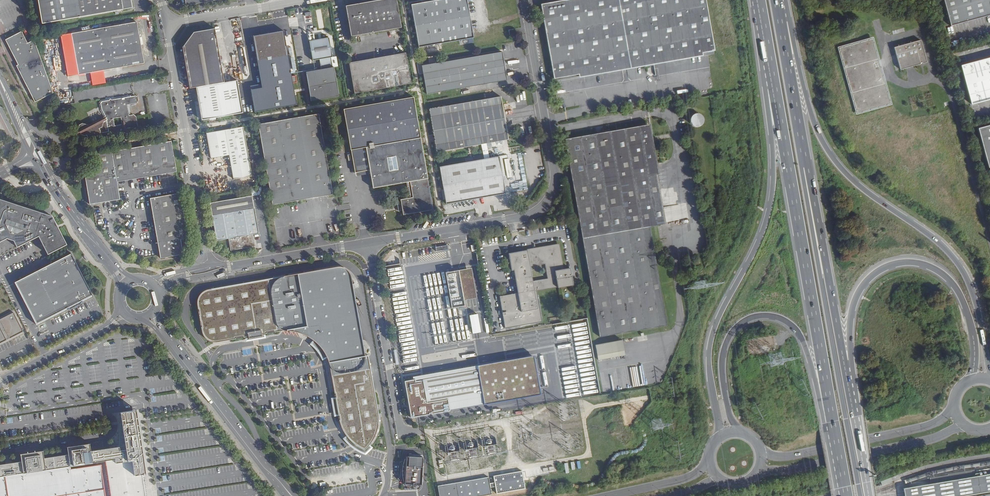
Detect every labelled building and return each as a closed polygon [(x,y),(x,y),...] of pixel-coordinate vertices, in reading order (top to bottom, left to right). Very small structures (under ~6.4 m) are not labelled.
[(80,17),(77,0),(72,0),(75,17),(80,17)] [(80,17),(132,7),(131,0),(77,0),(80,17)] [(396,0),(375,0),(345,5),(350,36),(401,28),(396,0)] [(410,4),(418,47),(473,38),(466,0),(435,0),(410,4)] [(555,78),(580,74),(581,77),(703,55),(703,52),(714,50),(706,0),(567,0),(542,4),(555,78)] [(948,18),(989,7),(989,0),(943,0),(948,18)] [(137,22),(71,33),(78,75),(144,63),(137,22)] [(183,48),(190,89),(196,87),(225,82),(216,30),(194,33),(183,48)] [(273,37),(254,40),(265,100),(268,100),(270,108),(296,104),(284,31),(272,33),(273,37)] [(35,102),(53,93),(34,41),(28,44),(22,32),(5,41),(18,65),(16,66),(35,102)] [(305,73),(311,102),(339,97),(334,68),(332,68),(330,58),(332,58),(328,38),(308,42),(312,62),(319,60),(321,70),(305,73)] [(890,103),(872,39),(839,48),(857,113),(890,103)] [(927,62),(921,40),(894,47),(900,69),(927,62)] [(501,52),(421,66),(426,94),(506,80),(501,52)] [(406,53),(350,63),(356,92),(412,83),(406,53)] [(989,99),(989,58),(961,66),(971,104),(989,99)] [(225,82),(196,87),(201,121),(243,113),(237,80),(225,82)] [(135,96),(112,100),(111,99),(109,100),(102,102),(100,104),(102,110),(105,117),(87,124),(87,123),(82,121),(80,122),(78,122),(76,128),(77,128),(78,131),(77,131),(83,134),(85,133),(85,136),(87,135),(93,138),(93,137),(97,136),(97,138),(100,134),(108,132),(109,134),(112,135),(120,134),(122,132),(121,130),(125,130),(130,129),(130,130),(132,132),(138,131),(139,128),(138,116),(135,115),(130,115),(129,105),(137,104),(138,102),(137,97),(135,96)] [(500,96),(428,108),(436,152),(508,139),(500,96)] [(399,204),(400,210),(402,210),(403,214),(431,209),(413,97),(343,109),(354,173),(369,170),(370,173),(372,188),(410,182),(412,197),(400,199),(401,203),(399,204)] [(318,114),(258,125),(272,205),(333,194),(318,114)] [(704,127),(704,114),(693,115),(693,127),(704,127)] [(649,124),(566,139),(601,337),(667,326),(650,227),(664,224),(655,174),(658,174),(649,124)] [(978,128),(989,168),(989,167),(989,125),(978,128)] [(243,127),(206,134),(211,159),(229,156),(233,180),(252,177),(243,127)] [(171,141),(95,153),(98,171),(84,173),(89,204),(119,198),(116,181),(176,171),(171,141)] [(498,156),(439,166),(445,203),(505,193),(498,156)] [(180,192),(149,197),(160,257),(183,253),(180,238),(188,236),(180,192)] [(252,196),(210,204),(217,241),(229,239),(231,251),(255,247),(254,235),(259,234),(252,196)] [(43,214),(22,206),(2,200),(0,202),(0,238),(1,241),(6,238),(14,242),(15,244),(16,247),(38,235),(43,214)] [(48,254),(66,245),(52,216),(43,214),(38,235),(48,254)] [(570,268),(562,269),(558,245),(508,254),(511,271),(514,270),(518,293),(500,297),(506,328),(542,322),(537,291),(573,286),(570,268)] [(71,253),(15,282),(36,325),(67,309),(67,310),(70,308),(69,308),(80,302),(81,303),(83,302),(83,301),(93,296),(71,253)] [(334,267),(207,289),(206,289),(204,290),(202,291),(200,292),(198,294),(197,297),(196,299),(195,302),(196,304),(196,309),(197,309),(198,314),(197,314),(198,321),(199,321),(200,327),(199,327),(200,331),(201,334),(202,336),(203,338),(205,339),(207,341),(209,342),(211,342),(213,342),(215,342),(234,339),(234,338),(242,336),(242,338),(247,337),(247,338),(261,336),(261,335),(260,334),(265,333),(265,332),(273,331),(273,332),(276,331),(279,331),(282,331),(287,331),(290,331),(294,332),(298,333),(302,335),(306,337),(309,339),(312,340),(312,341),(315,343),(317,346),(320,348),(321,350),(323,354),(325,357),(326,358),(326,359),(327,362),(328,364),(328,366),(332,385),(333,393),(334,393),(335,397),(334,397),(334,400),(333,400),(335,413),(337,413),(337,415),(338,415),(338,419),(339,424),(341,429),(344,434),(345,436),(348,439),(351,442),(354,445),(357,447),(364,449),(367,446),(369,444),(370,442),(372,440),(373,437),(375,433),(376,429),(377,425),(377,419),(377,415),(372,388),(371,388),(367,368),(369,368),(367,355),(363,356),(360,332),(333,286),(349,277),(349,274),(348,272),(346,271),(345,269),(343,268),(341,267),(339,267),(337,267),(334,267)] [(471,268),(459,270),(464,300),(476,298),(471,268)] [(465,306),(464,300),(459,270),(445,273),(452,308),(465,306)] [(360,332),(349,277),(333,286),(360,332)] [(23,331),(20,324),(16,317),(14,312),(0,319),(0,343),(23,331)] [(478,314),(469,315),(472,333),(481,332),(478,314)] [(588,319),(570,321),(578,368),(584,367),(585,371),(593,370),(592,366),(595,365),(588,319)] [(312,341),(312,340),(309,343),(312,346),(315,348),(316,351),(318,353),(320,356),(322,359),(326,358),(325,357),(323,354),(321,350),(320,348),(317,346),(315,343),(312,341)] [(622,340),(595,345),(598,360),(625,355),(622,340)] [(413,379),(404,381),(410,417),(540,394),(533,355),(412,377),(413,379)] [(141,474),(142,474),(134,421),(123,422),(120,426),(123,446),(108,448),(110,460),(104,461),(109,495),(144,495),(141,474)] [(357,447),(354,445),(351,442),(348,439),(345,436),(343,438),(344,440),(347,444),(350,447),(354,449),(358,452),(365,455),(370,450),(373,447),(369,444),(367,446),(364,449),(357,447)] [(486,446),(486,454),(495,453),(495,444),(491,444),(490,441),(486,441),(486,446)] [(99,466),(70,470),(70,466),(92,463),(89,444),(67,447),(68,454),(44,458),(43,451),(19,455),(20,461),(0,465),(0,495),(103,495),(99,466)] [(466,449),(467,457),(476,457),(475,448),(466,449)] [(459,460),(458,450),(454,451),(454,449),(448,450),(450,461),(459,460)] [(423,458),(407,457),(405,484),(422,485),(423,458)] [(974,468),(954,472),(955,478),(975,474),(974,468)] [(440,486),(442,495),(484,495),(491,495),(490,488),(495,488),(496,494),(524,489),(523,481),(522,472),(494,477),(495,484),(489,484),(488,477),(440,486)] [(901,487),(902,494),(902,495),(949,495),(989,489),(989,472),(975,474),(955,478),(901,487)]
